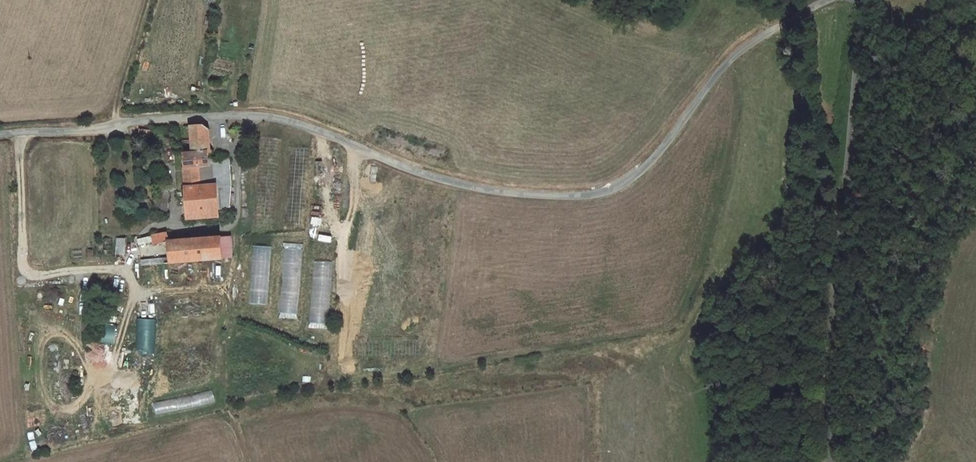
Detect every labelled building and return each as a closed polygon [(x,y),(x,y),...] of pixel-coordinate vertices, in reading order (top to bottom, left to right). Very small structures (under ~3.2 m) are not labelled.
[(174,123),(178,146),(194,145),(191,125),(186,121),(178,122),(174,123)] [(174,182),(214,178),(218,178),(219,178),(215,153),(207,154),(207,157),(196,159),(195,151),(198,151),(198,148),(194,148),(194,145),(178,146),(178,149),(170,150),(174,182)] [(223,209),(218,178),(214,178),(174,182),(179,215),(223,209)] [(159,182),(150,182),(150,197),(146,197),(147,215),(161,214),(159,182)] [(220,256),(218,233),(165,242),(165,244),(168,265),(220,256)] [(150,247),(165,244),(165,242),(164,235),(150,237),(150,247)] [(299,320),(301,244),(283,243),(281,319),(299,320)] [(269,305),(271,247),(253,246),(250,304),(269,305)] [(312,266),(311,328),(329,328),(330,266),(312,266)] [(115,343),(116,324),(98,324),(98,343),(115,343)] [(155,413),(215,404),(213,391),(153,401),(155,413)]
